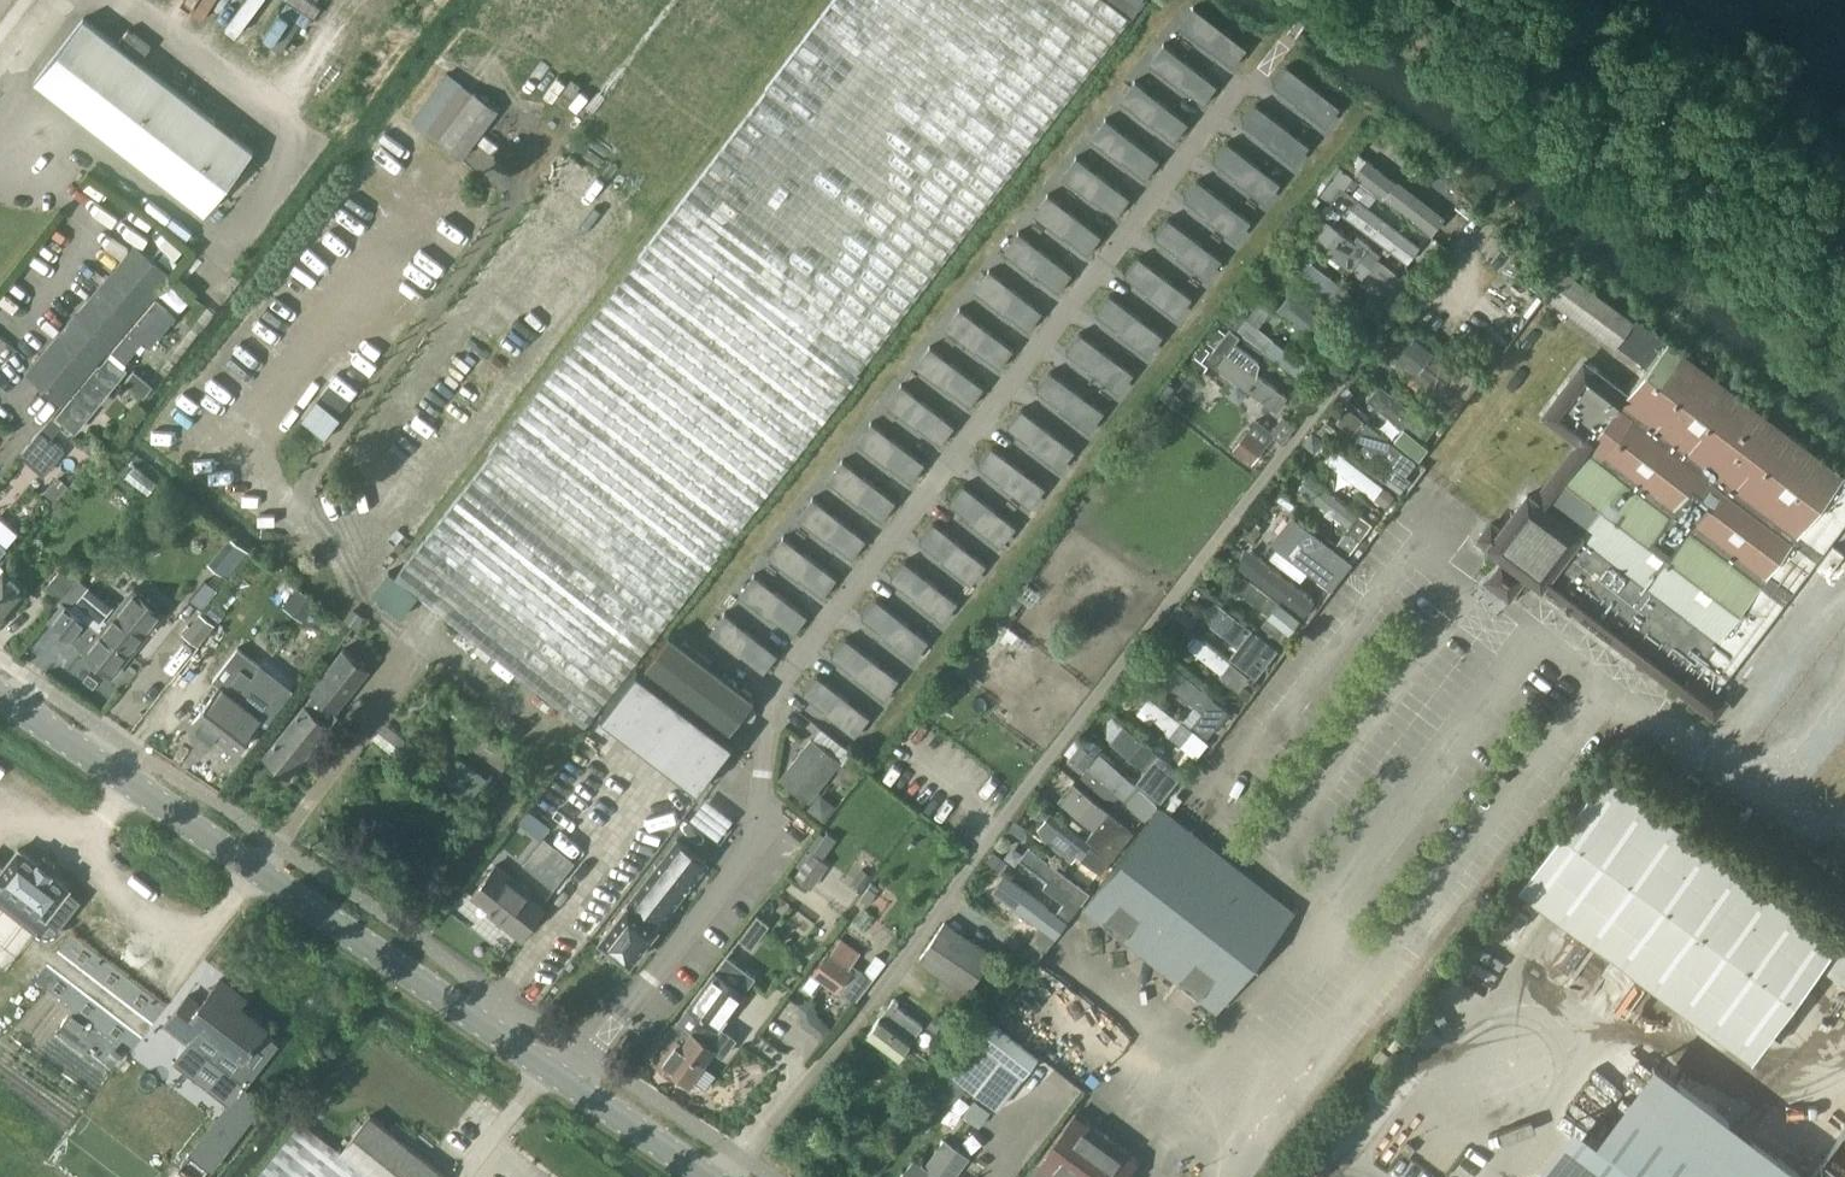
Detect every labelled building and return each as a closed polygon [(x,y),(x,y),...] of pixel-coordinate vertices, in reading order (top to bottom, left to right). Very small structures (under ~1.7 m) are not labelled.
[(595,712),(1130,15),(1110,0),(831,0),(705,168),(663,221),(394,573),(588,721),(595,712)] [(36,80),(205,214),(254,152),(85,18),(36,80)] [(1213,51),(1172,20),(1162,33),(1202,64),(1213,51)] [(1145,55),(1135,68),(1175,100),(1186,86),(1145,55)] [(462,82),(448,71),(410,121),(424,132),(462,82)] [(1119,89),(1108,103),(1149,134),(1159,120),(1119,89)] [(501,109),(475,90),(436,141),(461,161),(501,109)] [(1320,131),(1284,104),(1274,117),(1309,145),(1320,131)] [(1093,124),(1082,137),(1123,168),(1133,155),(1093,124)] [(1293,166),(1257,138),(1247,152),(1282,179),(1293,166)] [(1350,145),(1337,161),(1339,163),(1355,175),(1382,197),(1383,196),(1431,233),(1445,215),(1398,177),(1395,180),(1367,158),(1366,157),(1350,145)] [(1066,159),(1056,172),(1096,204),(1107,190),(1066,159)] [(1317,192),(1407,261),(1420,244),(1344,187),(1355,175),(1339,163),(1317,192)] [(1266,200),(1230,172),(1220,186),(1255,214),(1266,200)] [(1040,192),(1030,206),(1070,237),(1081,224),(1040,192)] [(1239,235),(1203,207),(1192,221),(1228,249),(1239,235)] [(1325,216),(1310,236),(1361,276),(1377,256),(1365,247),(1370,241),(1357,231),(1353,238),(1325,216)] [(1014,227),(1003,241),(1044,272),(1054,259),(1014,227)] [(170,270),(135,240),(25,370),(61,400),(170,270)] [(1211,270),(1175,242),(1165,256),(1201,284),(1211,270)] [(1294,246),(1281,262),(1354,321),(1368,304),(1294,246)] [(987,263),(976,276),(1017,307),(1027,294),(987,263)] [(1476,535),(1715,717),(1730,698),(1719,689),(1844,522),(1844,473),(1673,342),(1666,339),(1637,316),(1634,319),(1564,268),(1545,294),(1615,345),(1617,342),(1647,365),(1628,390),(1584,357),(1540,415),(1583,448),(1543,499),(1527,487),(1500,524),(1490,516),(1476,535)] [(1186,303),(1150,275),(1139,289),(1175,317),(1186,303)] [(1337,329),(1290,291),(1277,306),(1324,344),(1337,329)] [(961,296),(951,309),(991,341),(1002,327),(961,296)] [(177,314),(157,297),(113,348),(126,360),(144,339),(151,344),(177,314)] [(1237,327),(1302,377),(1311,365),(1258,325),(1273,306),(1262,297),(1247,317),(1246,316),(1237,327)] [(1158,339),(1122,312),(1112,325),(1148,353),(1158,339)] [(1240,334),(1230,327),(1207,357),(1276,409),(1287,395),(1228,350),(1240,334)] [(1434,350),(1405,327),(1385,352),(1448,402),(1459,388),(1425,362),(1434,350)] [(935,330),(924,343),(965,374),(975,361),(935,330)] [(1132,373),(1096,345),(1086,359),(1121,387),(1132,373)] [(124,364),(127,362),(113,348),(100,363),(99,361),(56,414),(76,430),(127,367),(124,364)] [(908,364),(898,378),(938,409),(949,395),(908,364)] [(153,384),(135,369),(125,381),(143,396),(153,384)] [(1104,409),(1068,381),(1058,395),(1094,422),(1104,409)] [(1435,425),(1379,382),(1367,397),(1422,441),(1435,425)] [(1186,401),(1177,394),(1170,402),(1179,409),(1186,401)] [(881,399),(871,412),(911,444),(922,430),(881,399)] [(1079,442),(1043,414),(1033,428),(1069,455),(1079,442)] [(62,424),(51,415),(21,453),(43,471),(63,446),(52,437),(62,424)] [(1416,461),(1362,416),(1351,430),(1405,475),(1416,461)] [(1266,445),(1247,430),(1233,447),(1252,462),(1266,445)] [(855,432),(845,446),(886,477),(896,463),(855,432)] [(1390,487),(1335,444),(1325,456),(1381,499),(1390,487)] [(1052,476),(1016,449),(1006,462),(1042,490),(1052,476)] [(130,465),(122,474),(148,493),(156,485),(130,465)] [(829,467),(818,480),(859,511),(869,498),(829,467)] [(1359,513),(1309,472),(1299,485),(1348,524),(1336,542),(1349,552),(1372,521),(1359,512),(1359,513)] [(1026,511),(990,483),(979,497),(1015,524),(1026,511)] [(803,501),(792,514),(833,546),(843,532),(803,501)] [(1352,559),(1292,513),(1275,534),(1305,557),(1300,564),(1331,588),(1352,559)] [(1003,549),(963,518),(952,531),(993,563),(1003,549)] [(775,537),(765,550),(805,581),(816,568),(775,537)] [(1250,548),(1238,563),(1300,614),(1302,615),(1315,599),(1250,548)] [(936,551),(926,565),(966,596),(977,582),(936,551)] [(81,573),(66,560),(47,583),(62,595),(81,573)] [(1231,567),(1223,560),(1215,569),(1221,573),(1226,573),(1231,567)] [(0,571),(0,615),(3,617),(29,586),(4,566),(0,571)] [(419,593),(388,571),(371,594),(402,617),(419,593)] [(749,571),(739,584),(779,615),(790,602),(749,571)] [(1295,614),(1244,574),(1235,585),(1269,613),(1261,623),(1281,639),(1289,628),(1286,625),(1295,614)] [(206,579),(190,600),(203,609),(219,589),(206,579)] [(71,605),(130,651),(156,618),(125,593),(106,617),(103,614),(112,603),(87,583),(71,605)] [(318,601),(298,586),(283,606),(303,621),(318,601)] [(950,617),(910,586),(899,599),(940,630),(950,617)] [(130,651),(71,605),(61,596),(57,600),(61,603),(49,618),(85,646),(82,649),(113,673),(130,651)] [(1216,599),(1208,611),(1210,621),(1239,645),(1230,656),(1256,675),(1279,648),(1216,599)] [(722,605),(712,619),(752,650),(763,636),(722,605)] [(185,635),(184,635),(198,646),(215,624),(201,614),(185,635)] [(923,651),(883,620),(872,633),(913,665),(923,651)] [(642,666),(729,732),(757,695),(671,630),(642,666)] [(1250,675),(1198,634),(1189,646),(1221,671),(1219,674),(1239,689),(1250,675)] [(289,774),(323,730),(337,712),(333,710),(341,700),(333,693),(348,672),(352,675),(363,662),(342,645),(314,681),(318,683),(263,755),(289,774)] [(237,697),(224,688),(240,667),(251,676),(259,664),(236,647),(211,680),(219,686),(191,723),(207,734),(211,728),(239,748),(271,704),(246,685),(237,697)] [(897,685),(857,654),(846,667),(887,699),(897,685)] [(1229,708),(1171,662),(1160,676),(1202,710),(1192,722),(1207,735),(1229,708)] [(638,670),(604,715),(698,786),(732,742),(638,670)] [(830,689),(819,702),(860,733),(870,720),(830,689)] [(1205,740),(1149,695),(1140,707),(1183,741),(1170,757),(1183,767),(1205,740)] [(1182,770),(1125,725),(1115,738),(1148,764),(1137,778),(1161,797),(1182,770)] [(839,760),(812,739),(782,776),(810,798),(839,760)] [(1080,742),(1068,755),(1083,768),(1095,754),(1080,742)] [(1158,801),(1100,750),(1081,772),(1105,794),(1116,796),(1119,793),(1145,816),(1158,801)] [(867,762),(853,751),(843,765),(857,776),(867,762)] [(1753,1051),(1821,958),(1844,976),(1844,946),(1835,939),(1842,930),(1608,759),(1519,880),(1753,1051)] [(1073,780),(1058,798),(1094,827),(1086,837),(1111,857),(1133,829),(1073,780)] [(528,809),(519,821),(541,839),(550,827),(528,809)] [(1299,916),(1167,810),(1089,906),(1221,1013),(1299,916)] [(1111,858),(1057,817),(1054,815),(1044,828),(1046,830),(1047,840),(1072,861),(1078,854),(1101,872),(1111,858)] [(824,831),(792,876),(809,888),(827,863),(820,858),(835,838),(824,831)] [(708,861),(678,838),(600,936),(630,960),(708,861)] [(1027,845),(1018,858),(1046,879),(1042,885),(1063,902),(1056,911),(1067,919),(1089,891),(1027,845)] [(37,928),(34,932),(39,935),(44,936),(49,936),(53,935),(57,933),(62,929),(57,925),(77,900),(66,891),(69,887),(51,873),(53,871),(39,860),(37,862),(19,848),(4,868),(0,865),(0,899),(37,928)] [(532,893),(495,864),(472,893),(502,917),(499,920),(520,936),(544,907),(529,896),(532,893)] [(861,867),(851,882),(861,889),(871,874),(861,867)] [(1005,872),(993,888),(1055,935),(1067,919),(1056,911),(1005,872)] [(877,891),(869,886),(860,899),(867,904),(877,891)] [(755,915),(737,939),(749,947),(767,923),(755,915)] [(968,988),(991,951),(942,920),(919,956),(968,988)] [(873,977),(852,962),(860,951),(840,937),(830,951),(828,950),(804,984),(814,992),(823,979),(836,988),(854,1001),(856,1000),(873,977)] [(678,1019),(715,1046),(723,1052),(736,1035),(713,1019),(741,980),(718,963),(678,1019)] [(189,993),(166,1022),(189,1040),(173,1063),(230,1106),(280,1043),(265,1032),(270,1026),(243,1005),(248,997),(221,976),(201,1002),(189,993)] [(865,1032),(895,1057),(922,1026),(896,1004),(899,1000),(895,997),(865,1032)] [(935,1015),(927,1026),(936,1032),(943,1021),(935,1015)] [(994,1017),(953,1070),(999,1105),(1025,1072),(1040,1053),(994,1017)] [(715,1046),(678,1019),(676,1018),(659,1042),(665,1046),(653,1062),(676,1078),(680,1073),(690,1081),(715,1046)] [(1385,1066),(1394,1055),(1382,1046),(1373,1057),(1385,1066)] [(973,1100),(962,1115),(978,1127),(989,1111),(973,1100)] [(1094,1125),(1076,1112),(1028,1176),(1124,1176),(1138,1158),(1094,1125)] [(444,1173),(369,1113),(339,1149),(299,1117),(252,1176),(441,1176),(444,1173)] [(910,1165),(901,1176),(953,1176),(969,1155),(946,1138),(926,1166),(915,1158),(910,1165)]
